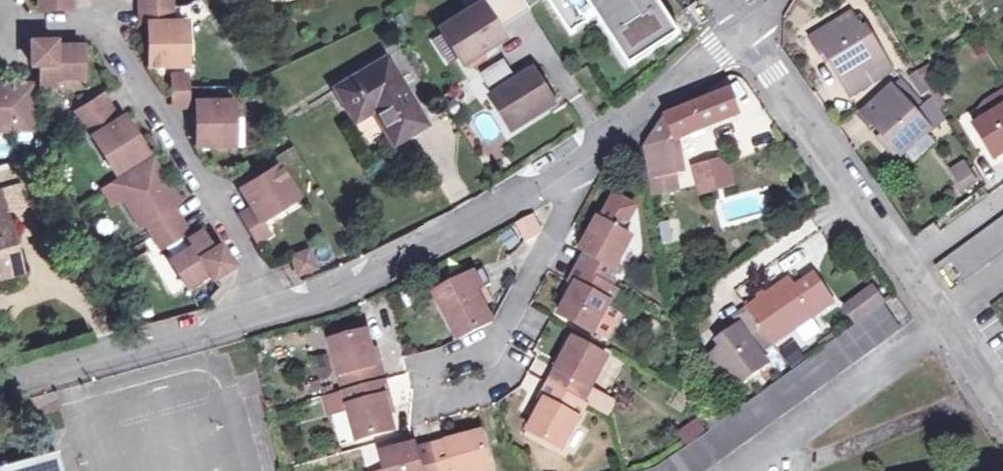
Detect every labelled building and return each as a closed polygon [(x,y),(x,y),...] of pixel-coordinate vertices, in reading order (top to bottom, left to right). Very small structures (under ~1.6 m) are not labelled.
[(35,10),(66,9),(66,0),(35,0),(35,10)] [(141,25),(156,25),(157,39),(148,40),(149,68),(180,67),(179,40),(187,40),(186,24),(174,24),(173,0),(140,0),(141,25)] [(523,0),(479,0),(480,1),(441,27),(463,62),(495,41),(489,32),(499,26),(528,7),(526,3),(523,0)] [(571,33),(598,16),(630,66),(682,32),(661,0),(549,0),(571,33)] [(821,55),(825,52),(852,94),(873,81),(868,74),(889,61),(865,25),(861,28),(850,11),(810,38),(821,55)] [(489,32),(495,41),(504,35),(499,26),(489,32)] [(48,47),(50,47),(50,41),(26,42),(26,66),(34,65),(34,55),(48,54),(48,47)] [(77,47),(50,47),(48,47),(48,54),(34,55),(34,65),(34,85),(50,86),(50,79),(79,79),(77,47)] [(337,88),(354,117),(373,106),(394,140),(423,122),(385,59),(337,88)] [(511,109),(521,125),(555,103),(534,70),(518,80),(514,74),(505,59),(481,74),(494,95),(492,97),(503,114),(511,109)] [(530,64),(514,74),(518,80),(534,70),(530,64)] [(167,108),(182,108),(181,77),(166,77),(167,108)] [(900,78),(892,86),(915,110),(923,103),(900,78)] [(940,107),(947,103),(934,82),(927,86),(940,107)] [(915,110),(892,86),(861,115),(871,125),(875,121),(884,131),(883,133),(902,153),(930,126),(915,110)] [(16,133),(16,126),(31,126),(28,87),(0,87),(0,133),(16,133)] [(739,114),(730,90),(669,115),(646,146),(654,192),(678,188),(675,172),(683,170),(678,139),(739,114)] [(990,102),(997,113),(1002,109),(1002,94),(990,102)] [(97,151),(102,148),(116,172),(144,156),(130,133),(123,136),(102,98),(75,113),(97,151)] [(228,104),(198,104),(198,117),(189,118),(190,147),(221,147),(220,120),(228,119),(228,104)] [(511,109),(503,114),(513,130),(521,125),(511,109)] [(997,113),(976,125),(996,158),(1002,153),(1002,109),(997,113)] [(111,204),(122,197),(139,225),(144,223),(159,247),(185,232),(171,207),(161,190),(168,186),(152,159),(102,188),(111,204)] [(727,161),(697,166),(703,190),(731,184),(727,161)] [(954,169),(958,175),(969,169),(965,162),(954,169)] [(250,183),(254,189),(242,197),(250,209),(237,218),(253,244),(266,236),(259,223),(271,215),(267,209),(291,193),(275,167),(250,183)] [(976,181),(969,169),(958,175),(967,188),(976,181)] [(161,190),(171,207),(178,202),(168,186),(161,190)] [(613,197),(600,222),(621,233),(631,212),(628,211),(630,206),(613,197)] [(4,201),(0,202),(0,276),(22,270),(4,201)] [(935,264),(938,269),(951,261),(964,278),(1002,251),(1002,215),(935,264)] [(524,241),(540,233),(533,219),(518,227),(524,241)] [(574,286),(567,298),(557,315),(591,333),(616,288),(610,286),(619,270),(614,267),(630,238),(621,233),(600,222),(596,220),(579,251),(584,254),(568,283),(574,286)] [(658,224),(660,233),(670,232),(668,222),(658,224)] [(215,257),(211,250),(199,232),(185,241),(190,248),(167,263),(183,289),(206,274),(208,273),(203,266),(215,257)] [(208,273),(206,274),(209,280),(230,267),(218,246),(211,250),(215,257),(203,266),(208,273)] [(297,275),(313,269),(307,252),(290,258),(297,275)] [(476,292),(483,288),(490,284),(483,269),(445,288),(452,303),(441,308),(458,339),(492,321),(483,305),(476,292)] [(747,306),(750,309),(738,318),(741,322),(717,339),(722,345),(706,357),(729,390),(769,362),(761,352),(834,299),(815,273),(797,286),(789,276),(747,306)] [(561,295),(567,298),(574,286),(568,283),(561,295)] [(476,292),(483,305),(490,301),(483,288),(476,292)] [(845,308),(855,323),(883,303),(873,288),(845,308)] [(712,426),(706,431),(656,467),(642,470),(702,470),(902,328),(883,303),(855,323),(730,414),(712,426)] [(350,409),(358,440),(395,429),(387,397),(390,396),(386,380),(381,363),(378,364),(369,331),(331,340),(345,391),(350,409)] [(543,401),(535,416),(527,431),(559,449),(585,403),(581,401),(582,399),(589,388),(606,356),(572,338),(547,383),(539,399),(543,401)] [(313,373),(327,373),(327,355),(313,355),(313,373)] [(589,388),(582,399),(603,410),(609,399),(589,388)] [(328,415),(350,409),(345,391),(323,397),(328,415)] [(530,414),(535,416),(543,401),(539,399),(530,414)] [(689,439),(700,431),(695,424),(684,432),(689,439)] [(417,449),(416,443),(381,453),(386,470),(483,470),(492,468),(482,431),(417,449)] [(51,449),(0,464),(0,470),(58,470),(51,449)]
